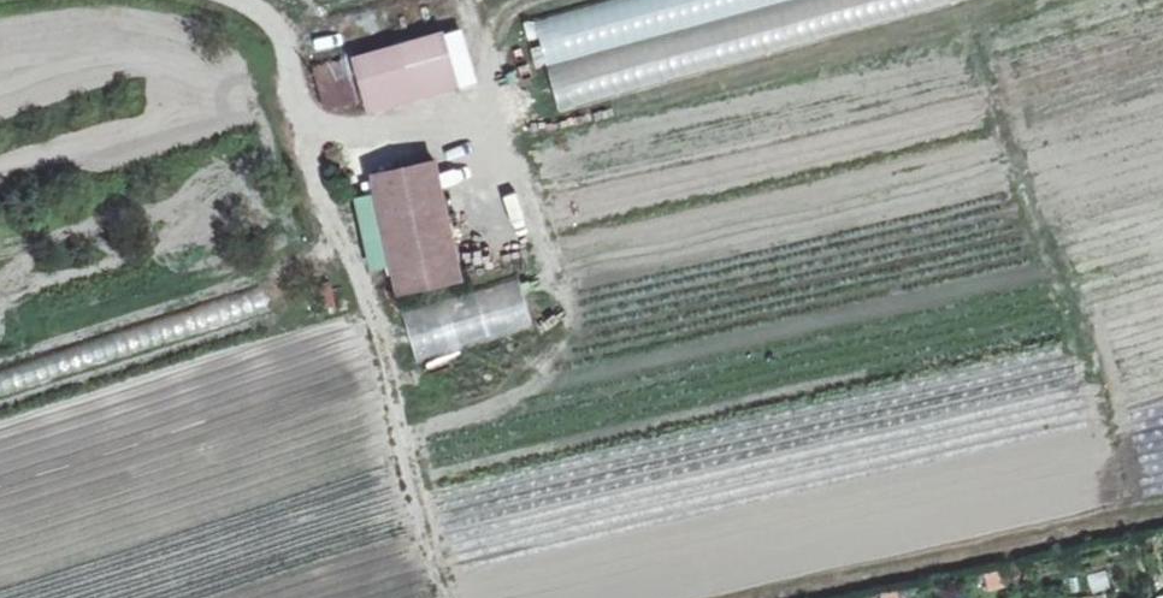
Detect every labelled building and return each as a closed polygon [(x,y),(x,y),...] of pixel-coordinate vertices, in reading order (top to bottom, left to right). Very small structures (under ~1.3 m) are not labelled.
[(521,12),(530,51),(542,49),(553,98),(988,0),(572,0),(521,12)] [(315,72),(325,109),(366,99),(356,61),(315,72)] [(372,177),(398,294),(461,281),(433,163),(372,177)] [(402,310),(416,360),(532,328),(518,278),(402,310)]
